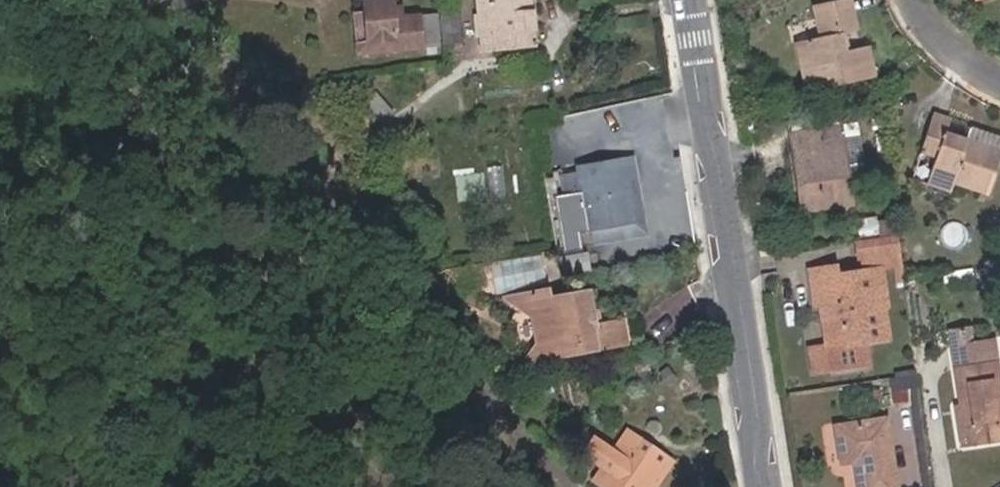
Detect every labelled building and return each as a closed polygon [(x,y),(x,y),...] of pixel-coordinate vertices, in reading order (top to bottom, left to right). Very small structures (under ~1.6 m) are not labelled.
[(364,56),(422,51),(421,48),(437,46),(434,14),(390,16),(389,0),(361,0),(358,0),(364,56)] [(480,51),(531,46),(526,0),(495,0),(475,2),(480,51)] [(809,93),(874,79),(868,51),(847,55),(841,28),(855,24),(849,0),(815,0),(821,32),(797,37),(809,93)] [(455,13),(438,14),(442,45),(458,43),(455,13)] [(360,102),(379,125),(390,115),(372,93),(360,102)] [(941,130),(945,117),(928,112),(916,146),(933,153),(925,176),(948,184),(951,176),(986,186),(997,149),(941,130)] [(997,149),(999,142),(999,136),(945,117),(941,130),(997,149)] [(794,134),(802,205),(850,199),(840,129),(794,134)] [(631,159),(623,160),(627,184),(635,183),(631,159)] [(644,236),(635,183),(627,184),(623,160),(572,167),(573,173),(556,176),(560,197),(562,197),(567,226),(556,228),(561,250),(578,248),(574,227),(580,225),(582,234),(587,233),(589,246),(644,236)] [(548,252),(495,257),(497,285),(551,280),(548,252)] [(824,303),(827,327),(841,325),(842,342),(858,340),(884,336),(879,295),(883,294),(880,270),(837,276),(836,268),(811,272),(815,303),(824,303)] [(514,295),(515,306),(525,312),(529,341),(543,339),(545,349),(571,346),(572,350),(622,343),(617,321),(586,325),(584,314),(587,314),(583,293),(544,297),(542,291),(514,295)] [(841,325),(827,327),(829,344),(842,342),(841,325)] [(862,367),(858,340),(842,342),(829,344),(812,346),(816,373),(862,367)] [(966,405),(969,405),(974,442),(999,438),(999,382),(994,340),(957,345),(966,405)] [(969,405),(966,405),(961,406),(966,444),(974,442),(969,405)] [(846,463),(857,461),(861,486),(899,486),(889,420),(840,427),(846,463)] [(628,428),(621,438),(666,469),(672,460),(628,428)] [(581,453),(601,467),(612,451),(592,438),(581,453)] [(592,480),(602,486),(653,486),(666,469),(621,438),(612,451),(592,480)]
